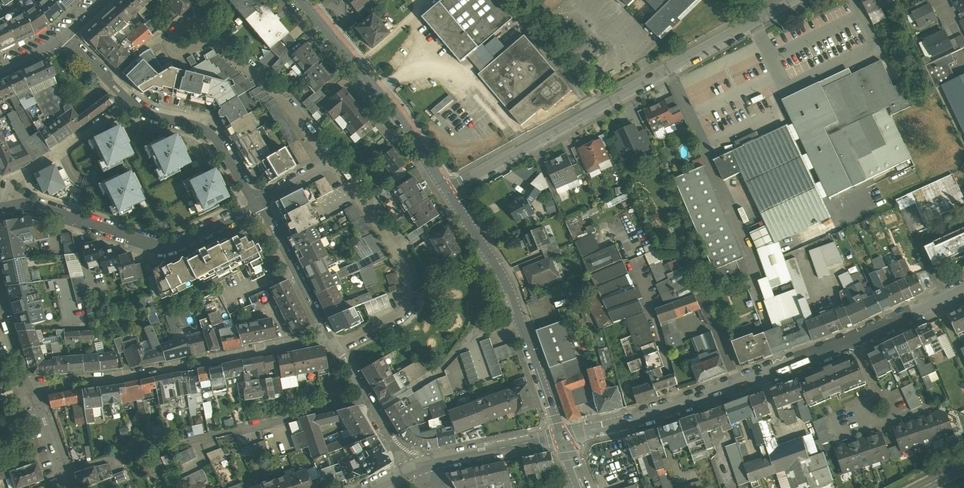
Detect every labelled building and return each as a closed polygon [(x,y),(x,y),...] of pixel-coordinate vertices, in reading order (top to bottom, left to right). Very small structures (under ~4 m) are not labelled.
[(32,0),(20,0),(18,1),(24,13),(35,5),(32,0)] [(35,5),(49,25),(63,12),(52,0),(41,0),(35,5)] [(63,12),(77,0),(52,0),(63,12)] [(138,0),(122,0),(116,5),(129,20),(138,12),(144,7),(138,0)] [(144,7),(152,16),(168,3),(172,0),(138,0),(144,7)] [(190,0),(172,0),(168,3),(179,16),(193,3),(190,0)] [(245,21),(264,5),(260,0),(228,0),(245,21)] [(356,11),(368,0),(347,0),(356,11)] [(422,17),(461,62),(478,47),(482,44),(513,18),(497,0),(442,0),(422,17)] [(658,13),(646,25),(659,38),(671,26),(674,29),(681,22),(678,19),(697,0),(646,0),(658,13)] [(866,10),(878,4),(880,8),(881,7),(889,4),(887,0),(861,0),(866,10)] [(915,5),(918,11),(930,5),(928,0),(926,0),(915,5)] [(957,9),(959,8),(963,6),(963,0),(953,0),(957,9)] [(49,25),(35,5),(24,13),(24,14),(34,35),(49,25)] [(129,20),(116,5),(98,21),(108,31),(112,35),(118,29),(129,20)] [(274,17),(264,5),(245,21),(269,49),(288,33),(277,21),(279,20),(275,16),(274,17)] [(918,11),(912,13),(919,28),(937,19),(930,5),(918,11)] [(152,16),(144,7),(138,12),(146,22),(150,19),(152,16)] [(880,8),(868,14),(873,25),(886,18),(881,7),(880,8)] [(24,14),(6,22),(17,43),(34,35),(24,14)] [(377,21),(372,15),(355,29),(361,36),(365,41),(366,41),(371,48),(388,34),(382,27),(384,25),(379,20),(377,21)] [(0,20),(0,51),(17,43),(6,22),(5,18),(0,20)] [(159,29),(150,19),(146,22),(142,25),(152,36),(159,29)] [(83,35),(92,46),(108,31),(98,21),(83,35)] [(142,25),(127,38),(136,50),(152,36),(142,25)] [(126,38),(118,29),(112,35),(120,44),(126,38)] [(108,31),(92,46),(95,49),(105,59),(119,45),(120,44),(112,35),(108,31)] [(944,31),(925,40),(932,56),(952,46),(950,41),(947,36),(946,36),(944,31)] [(556,72),(524,35),(495,60),(491,63),(478,74),(510,112),(556,72)] [(955,38),(960,49),(960,50),(963,48),(963,43),(960,35),(955,38)] [(496,36),(484,47),(482,44),(478,47),(491,63),(495,60),(493,57),(505,47),(496,36)] [(955,38),(950,41),(952,46),(955,51),(960,49),(955,38)] [(288,50),(280,43),(271,51),(280,59),(288,50)] [(319,61),(305,44),(292,55),(290,56),(291,58),(296,64),(294,66),(293,71),(299,78),(304,73),(319,61)] [(119,45),(105,59),(116,70),(129,56),(119,45)] [(142,54),(133,62),(141,71),(150,80),(164,72),(150,49),(142,54)] [(206,60),(185,73),(210,79),(224,82),(224,81),(229,78),(230,80),(231,79),(242,73),(240,74),(237,69),(235,70),(232,65),(230,66),(228,61),(226,63),(223,58),(221,59),(218,54),(216,55),(213,50),(203,56),(206,60)] [(280,59),(271,67),(276,72),(284,65),(283,64),(291,58),(290,56),(292,55),(288,50),(280,59)] [(954,62),(950,54),(945,57),(949,65),(954,62)] [(949,65),(945,57),(940,59),(931,63),(925,65),(936,88),(941,86),(941,85),(955,78),(949,65)] [(48,59),(20,72),(28,89),(54,77),(54,76),(56,75),(48,59)] [(333,77),(319,61),(304,73),(304,74),(301,76),(315,92),(319,89),(333,77)] [(783,100),(829,197),(911,159),(891,116),(912,106),(901,84),(894,87),(881,61),(823,88),(820,82),(783,100)] [(129,81),(141,71),(133,62),(122,74),(129,81)] [(150,80),(136,89),(142,94),(152,88),(172,93),(177,70),(170,68),(164,72),(150,80)] [(185,73),(177,70),(172,93),(186,96),(187,94),(191,95),(190,98),(205,101),(210,79),(185,73)] [(141,71),(129,81),(136,89),(150,80),(141,71)] [(28,89),(20,72),(6,79),(21,104),(26,101),(36,118),(37,118),(42,114),(28,89)] [(556,72),(510,112),(522,126),(543,107),(547,112),(572,91),(556,72)] [(242,73),(231,79),(234,85),(237,83),(238,84),(245,79),(242,73)] [(941,85),(941,86),(963,130),(963,74),(955,78),(941,85)] [(46,128),(58,144),(73,133),(67,126),(60,117),(66,113),(64,107),(54,77),(28,89),(42,114),(37,118),(46,128)] [(245,79),(238,84),(237,83),(234,85),(230,87),(236,98),(255,86),(252,81),(250,82),(248,78),(245,79)] [(6,79),(0,82),(0,106),(6,116),(7,115),(13,112),(11,110),(9,109),(5,101),(10,98),(15,107),(21,104),(6,79)] [(210,79),(205,101),(214,103),(216,101),(216,100),(217,96),(220,97),(219,102),(217,104),(219,107),(219,108),(236,98),(230,87),(228,83),(224,82),(210,79)] [(259,87),(248,93),(251,98),(253,97),(262,92),(259,87)] [(370,120),(343,88),(329,100),(322,106),(333,120),(340,114),(349,125),(347,127),(353,134),(356,132),(366,124),(370,120)] [(307,109),(324,95),(319,89),(315,92),(302,103),(307,109)] [(262,92),(253,97),(256,102),(258,101),(267,96),(264,91),(262,92)] [(78,117),(67,126),(73,133),(112,104),(113,103),(113,102),(114,100),(113,98),(108,93),(97,102),(96,101),(89,106),(90,107),(78,117)] [(435,115),(454,100),(450,94),(430,110),(435,115)] [(267,96),(258,101),(261,106),(264,104),(272,100),(269,95),(267,96)] [(324,95),(307,109),(313,113),(318,107),(320,105),(322,106),(329,100),(324,95)] [(673,95),(664,99),(665,101),(666,101),(670,110),(678,106),(673,95)] [(236,98),(219,108),(220,110),(218,112),(217,115),(219,118),(222,118),(221,121),(225,127),(247,115),(236,98)] [(272,100),(264,104),(274,120),(283,114),(274,99),(272,100)] [(665,101),(655,106),(665,127),(676,122),(670,110),(666,101),(665,101)] [(68,104),(64,107),(66,113),(60,117),(67,126),(78,117),(68,104)] [(10,124),(11,123),(7,115),(6,116),(0,106),(0,128),(10,124)] [(644,111),(648,121),(653,132),(665,127),(655,106),(644,111)] [(678,106),(670,110),(676,122),(684,119),(678,106)] [(643,109),(637,112),(643,123),(648,121),(644,111),(643,109)] [(29,138),(15,113),(13,112),(7,115),(11,123),(10,124),(22,144),(29,140),(29,139),(29,138)] [(298,140),(283,114),(274,120),(289,145),(298,140)] [(247,115),(225,127),(234,143),(256,130),(247,115)] [(366,124),(356,132),(361,138),(373,129),(371,126),(369,127),(366,124)] [(638,133),(634,124),(616,133),(620,140),(615,142),(620,155),(628,152),(631,158),(648,150),(646,146),(642,136),(640,137),(638,133)] [(134,155),(120,126),(93,139),(97,147),(95,148),(101,161),(103,160),(107,168),(134,155)] [(759,139),(756,132),(735,142),(739,149),(714,160),(724,181),(741,172),(775,244),(779,242),(830,217),(787,126),(759,139)] [(277,152),(262,127),(256,130),(271,156),(277,152)] [(58,144),(46,128),(39,133),(50,150),(58,144)] [(9,151),(0,130),(0,154),(9,151)] [(256,130),(234,143),(239,151),(242,152),(244,155),(243,158),(249,167),(251,168),(256,165),(271,156),(256,130)] [(645,130),(638,133),(640,137),(642,136),(646,146),(652,144),(645,130)] [(50,150),(39,133),(29,138),(29,139),(29,140),(22,144),(23,145),(32,162),(50,150)] [(604,134),(598,136),(600,139),(603,147),(609,145),(604,134)] [(190,164),(176,135),(150,148),(154,156),(152,157),(158,170),(160,169),(164,176),(190,164)] [(600,139),(589,144),(598,164),(609,160),(603,147),(600,139)] [(310,159),(298,140),(289,145),(300,164),(310,159)] [(589,144),(578,149),(581,157),(589,173),(600,168),(598,164),(589,144)] [(0,154),(0,170),(3,176),(11,172),(20,168),(20,169),(32,162),(23,145),(9,151),(0,154)] [(577,146),(571,149),(576,160),(581,157),(578,149),(577,146)] [(271,156),(256,165),(267,184),(295,167),(284,148),(277,152),(271,156)] [(392,149),(379,159),(391,174),(392,175),(399,169),(404,165),(392,149)] [(572,166),(567,154),(556,159),(567,184),(578,179),(572,166)] [(556,159),(545,164),(550,176),(555,187),(559,194),(570,189),(567,184),(556,159)] [(47,167),(39,171),(42,177),(36,179),(43,193),(49,191),(51,196),(59,192),(60,193),(67,190),(66,188),(58,172),(54,163),(47,167)] [(583,174),(578,163),(572,166),(577,177),(583,174)] [(743,258),(704,166),(674,179),(714,271),(736,261),(743,258)] [(63,169),(58,172),(66,188),(71,185),(63,169)] [(399,169),(392,175),(391,174),(388,177),(393,183),(399,179),(404,175),(399,169)] [(229,198),(215,170),(189,182),(193,190),(190,191),(197,204),(199,203),(203,211),(229,198)] [(145,201),(130,172),(104,184),(108,192),(106,193),(112,206),(115,205),(119,213),(145,201)] [(912,192),(917,203),(925,222),(963,204),(963,202),(951,174),(912,192)] [(555,187),(550,176),(545,178),(550,189),(555,187)] [(324,177),(314,182),(322,196),(333,191),(331,186),(330,186),(328,182),(327,182),(324,177)] [(418,184),(413,177),(402,184),(393,190),(393,191),(408,213),(428,200),(421,189),(422,189),(422,188),(419,184),(418,184)] [(393,183),(384,188),(388,194),(393,191),(393,190),(402,184),(399,179),(393,183)] [(540,191),(530,185),(526,190),(528,192),(524,198),(508,206),(517,223),(527,217),(525,215),(533,210),(529,204),(531,203),(536,197),(540,191)] [(555,187),(550,189),(553,196),(559,194),(555,187)] [(302,189),(275,203),(282,217),(309,203),(302,189)] [(912,192),(907,195),(911,205),(917,203),(912,192)] [(911,205),(907,195),(901,197),(906,208),(911,205)] [(901,197),(896,200),(900,210),(906,208),(901,197)] [(428,200),(408,213),(418,228),(418,229),(426,224),(438,216),(428,200)] [(548,212),(557,211),(555,200),(546,201),(548,212)] [(309,203),(282,217),(292,236),(312,226),(319,223),(309,203)] [(354,205),(344,210),(351,224),(352,224),(361,219),(354,205)] [(584,238),(574,217),(565,221),(574,242),(575,242),(584,238)] [(4,227),(0,228),(0,255),(2,263),(24,259),(25,259),(21,241),(34,239),(34,242),(49,239),(46,225),(27,218),(3,223),(4,227)] [(361,219),(352,224),(357,234),(358,233),(368,229),(363,218),(361,219)] [(426,224),(418,229),(418,228),(415,230),(419,235),(429,229),(426,224)] [(292,236),(288,239),(295,253),(317,241),(319,240),(312,226),(292,236)] [(543,227),(532,231),(533,233),(524,237),(525,238),(527,238),(530,246),(528,247),(531,254),(543,249),(542,247),(545,246),(550,243),(549,239),(543,227)] [(368,229),(358,233),(362,238),(372,233),(370,228),(368,229)] [(447,229),(429,240),(444,263),(462,252),(447,229)] [(924,246),(935,270),(952,263),(953,265),(957,263),(957,262),(957,261),(963,257),(963,234),(962,229),(924,246)] [(415,230),(406,236),(409,241),(414,238),(419,235),(415,230)] [(372,233),(362,238),(373,254),(384,249),(373,233),(372,233)] [(634,287),(616,245),(600,251),(592,234),(584,238),(575,242),(600,296),(614,324),(626,320),(644,313),(639,299),(642,298),(637,286),(634,287)] [(789,255),(807,247),(808,248),(821,243),(822,245),(834,240),(832,235),(788,253),(789,255)] [(421,236),(414,238),(411,240),(413,245),(423,241),(421,236)] [(554,236),(549,239),(550,243),(545,246),(548,253),(555,250),(559,248),(554,236)] [(235,251),(247,244),(244,238),(238,241),(236,237),(218,246),(230,269),(242,263),(235,251)] [(317,241),(295,253),(303,269),(321,259),(327,256),(322,246),(321,247),(317,241)] [(118,271),(115,257),(112,248),(98,252),(95,242),(81,246),(87,269),(101,266),(104,275),(118,271)] [(779,242),(775,244),(757,250),(769,282),(760,285),(765,301),(764,301),(774,330),(805,318),(799,301),(785,261),(779,242)] [(821,248),(828,266),(842,261),(835,242),(821,248)] [(230,269),(218,246),(216,243),(184,259),(195,280),(198,279),(199,281),(202,280),(203,283),(230,269)] [(235,251),(242,263),(246,272),(262,264),(257,254),(261,253),(257,245),(253,247),(251,243),(247,244),(235,251)] [(828,266),(821,248),(810,252),(818,274),(829,270),(828,266)] [(373,254),(369,256),(372,265),(389,258),(384,249),(373,254)] [(917,262),(911,249),(906,252),(910,263),(911,265),(917,262)] [(548,253),(544,255),(546,260),(551,258),(551,259),(557,256),(555,250),(548,253)] [(129,254),(115,257),(118,271),(121,281),(135,277),(136,277),(132,265),(129,254)] [(910,263),(907,255),(902,257),(906,265),(910,263)] [(369,256),(356,263),(358,269),(359,271),(370,266),(372,265),(369,256)] [(898,262),(914,297),(924,292),(916,274),(912,276),(910,274),(906,265),(902,257),(900,258),(901,260),(898,262)] [(546,260),(525,269),(532,288),(558,277),(551,259),(551,258),(546,260)] [(810,297),(796,258),(785,261),(799,301),(806,298),(806,299),(810,297)] [(24,259),(2,263),(7,286),(30,283),(24,259)] [(195,280),(184,259),(172,265),(170,265),(167,266),(166,263),(152,270),(154,275),(148,277),(148,278),(149,282),(153,298),(178,288),(178,287),(188,282),(189,283),(195,280)] [(328,272),(321,259),(303,269),(308,280),(320,274),(328,272)] [(675,260),(663,266),(667,275),(680,269),(675,260)] [(144,261),(132,265),(136,277),(135,277),(136,281),(140,280),(148,278),(148,277),(145,265),(144,261)] [(661,261),(650,265),(658,284),(669,279),(667,275),(663,266),(661,261)] [(736,261),(714,271),(719,283),(742,274),(736,261)] [(914,297),(898,262),(892,265),(893,268),(898,279),(900,278),(901,281),(895,284),(903,302),(914,297)] [(151,264),(145,265),(148,277),(154,275),(152,270),(151,264)] [(370,266),(359,271),(365,287),(376,283),(370,266)] [(855,266),(849,269),(856,284),(862,281),(855,266)] [(680,269),(667,275),(669,279),(679,302),(695,296),(682,268),(680,269)] [(881,269),(876,272),(880,280),(886,278),(884,272),(882,269),(881,269)] [(893,307),(880,280),(876,272),(872,273),(871,271),(869,272),(878,291),(874,294),(875,296),(882,312),(893,307)] [(328,272),(320,274),(308,280),(316,295),(335,286),(340,284),(338,280),(339,279),(337,275),(331,278),(328,272)] [(396,272),(386,276),(390,287),(399,283),(396,272)] [(848,272),(839,276),(846,290),(849,288),(855,285),(848,272)] [(89,301),(83,276),(71,279),(77,304),(89,301)] [(880,280),(893,307),(903,302),(895,284),(888,287),(887,285),(889,284),(886,278),(880,280)] [(679,302),(669,279),(658,284),(656,285),(665,306),(666,306),(679,302)] [(281,312),(299,303),(287,280),(269,289),(281,312)] [(188,282),(178,287),(178,288),(180,292),(191,286),(189,283),(188,282)] [(19,325),(33,325),(45,321),(36,288),(31,290),(30,283),(7,286),(19,325)] [(861,283),(855,285),(858,291),(863,288),(862,285),(861,283)] [(841,301),(843,305),(835,308),(836,312),(842,327),(852,324),(853,325),(870,317),(863,301),(858,291),(855,285),(849,288),(854,299),(858,303),(852,306),(844,290),(840,292),(841,301)] [(335,286),(316,295),(328,318),(356,306),(353,300),(346,303),(342,303),(335,286)] [(863,288),(858,291),(861,298),(866,295),(863,288)] [(370,293),(353,300),(356,306),(373,300),(370,293)] [(816,298),(822,317),(829,334),(843,329),(842,327),(836,312),(827,315),(826,312),(827,312),(828,311),(822,295),(816,298)] [(614,324),(600,296),(586,300),(600,329),(603,328),(614,324)] [(679,302),(666,306),(665,306),(656,309),(660,322),(674,318),(697,309),(700,308),(695,296),(679,302)] [(875,296),(863,301),(870,317),(882,312),(875,296)] [(822,317),(812,320),(811,318),(812,318),(813,316),(806,299),(806,298),(799,301),(805,318),(813,340),(829,334),(822,317)] [(292,334),(310,326),(299,303),(281,312),(292,334)] [(586,305),(574,309),(577,314),(588,309),(586,305)] [(151,306),(144,309),(150,323),(156,321),(156,318),(151,306)] [(356,306),(328,318),(335,334),(363,322),(356,306)] [(948,314),(957,334),(963,331),(963,307),(948,314)] [(187,309),(175,313),(177,319),(190,315),(187,309)] [(217,311),(208,315),(209,318),(212,326),(221,323),(217,311)] [(168,316),(177,341),(160,347),(166,361),(191,355),(185,338),(180,327),(177,319),(175,313),(168,316)] [(644,313),(626,320),(632,336),(640,359),(643,368),(647,367),(648,367),(645,357),(659,352),(644,313)] [(190,315),(177,319),(180,327),(193,323),(190,315)] [(203,332),(204,331),(210,351),(219,349),(212,326),(209,318),(199,321),(203,332)] [(674,318),(660,322),(664,337),(679,332),(674,318)] [(774,330),(765,333),(773,355),(813,340),(805,318),(774,330)] [(271,319),(234,326),(235,327),(237,333),(241,345),(275,338),(274,327),(273,327),(271,319)] [(563,321),(537,331),(550,368),(563,364),(577,359),(563,321)] [(943,350),(930,323),(916,329),(923,346),(930,342),(935,354),(943,350)] [(139,344),(147,364),(166,361),(160,347),(151,326),(144,328),(149,340),(139,344)] [(235,327),(219,330),(221,340),(224,350),(233,348),(242,347),(241,345),(237,333),(235,327)] [(903,335),(917,365),(919,370),(926,366),(920,351),(917,353),(915,349),(923,346),(916,329),(903,335)] [(51,339),(38,342),(35,331),(17,332),(23,350),(39,346),(44,345),(51,344),(51,339)] [(92,332),(78,333),(80,341),(90,340),(94,340),(92,332)] [(679,332),(664,337),(665,338),(664,338),(668,349),(683,344),(679,332)] [(711,332),(692,339),(696,349),(695,352),(697,355),(699,356),(701,361),(692,365),(699,383),(708,380),(727,373),(711,332)] [(78,333),(64,333),(65,341),(65,344),(80,343),(80,341),(78,333)] [(765,333),(733,345),(742,367),(764,358),(764,359),(773,355),(765,333)] [(199,334),(185,338),(191,355),(205,353),(199,334)] [(917,365),(903,335),(892,340),(906,370),(917,365)] [(632,336),(621,340),(629,363),(640,359),(632,336)] [(121,337),(114,340),(119,354),(124,352),(123,350),(122,343),(123,343),(121,337)] [(490,338),(480,342),(482,347),(492,343),(490,338)] [(906,370),(892,340),(880,345),(880,346),(888,362),(895,358),(896,361),(895,363),(899,373),(900,373),(906,370)] [(54,343),(57,375),(68,374),(66,357),(59,358),(59,355),(60,355),(59,342),(58,342),(54,343)] [(513,342),(494,348),(498,361),(518,354),(513,342)] [(99,343),(94,343),(95,349),(101,371),(117,369),(115,352),(101,354),(101,353),(99,343)] [(492,343),(482,347),(484,352),(494,349),(492,343)] [(51,344),(44,345),(46,353),(52,352),(51,344)] [(139,344),(123,350),(124,352),(131,368),(147,364),(139,344)] [(25,358),(44,354),(43,352),(41,352),(39,346),(23,350),(25,358)] [(321,346),(313,348),(317,371),(318,376),(329,374),(324,352),(321,346)] [(880,346),(875,348),(877,351),(869,355),(872,362),(876,370),(879,377),(892,371),(888,362),(880,346)] [(313,348),(300,350),(304,373),(317,371),(313,348)] [(91,350),(92,355),(82,356),(84,372),(101,371),(95,349),(92,350),(91,350)] [(494,349),(484,352),(485,357),(495,354),(494,349)] [(300,350),(291,352),(295,375),(304,373),(300,350)] [(470,351),(460,354),(462,359),(471,356),(470,351)] [(44,354),(25,358),(28,366),(44,362),(43,359),(53,358),(52,352),(46,353),(44,354)] [(291,352),(277,355),(279,367),(282,380),(296,377),(295,375),(291,352)] [(659,352),(645,357),(648,367),(647,367),(653,382),(656,392),(657,392),(678,384),(675,374),(664,378),(661,368),(664,367),(659,352)] [(495,354),(485,357),(487,362),(497,359),(495,354)] [(279,367),(277,355),(263,358),(265,368),(270,367),(270,369),(279,367)] [(82,356),(66,357),(68,374),(84,372),(82,356)] [(262,356),(251,359),(253,369),(256,380),(259,379),(262,379),(260,369),(265,368),(263,358),(262,356)] [(471,356),(462,359),(463,365),(473,361),(471,356)] [(382,358),(362,370),(372,388),(391,376),(395,374),(391,367),(388,368),(382,358)] [(251,359),(241,360),(244,374),(238,375),(238,376),(239,382),(249,381),(248,374),(253,374),(252,370),(253,369),(251,359)] [(391,376),(399,390),(409,385),(420,379),(431,369),(422,359),(395,374),(391,376)] [(497,359),(487,362),(489,368),(499,364),(497,359)] [(629,363),(628,363),(632,373),(637,371),(643,368),(640,359),(629,363)] [(241,360),(221,365),(221,366),(224,379),(238,376),(238,375),(244,374),(241,360)] [(44,362),(28,366),(30,374),(34,377),(55,375),(53,361),(44,362)] [(473,361),(463,365),(465,370),(475,367),(473,361)] [(826,373),(800,384),(807,405),(865,381),(857,361),(834,370),(832,365),(824,368),(826,373)] [(578,363),(567,367),(566,364),(564,365),(563,364),(550,368),(569,420),(582,418),(573,392),(587,386),(582,373),(581,373),(578,363)] [(926,366),(919,370),(923,378),(928,375),(936,372),(932,363),(926,366)] [(499,364),(489,368),(491,373),(501,369),(499,364)] [(221,366),(207,369),(212,391),(226,388),(224,379),(221,366)] [(207,367),(196,370),(197,370),(200,387),(201,393),(212,391),(207,369),(207,367)] [(475,367),(465,370),(467,375),(477,372),(475,367)] [(617,386),(606,389),(601,367),(590,370),(596,393),(595,394),(596,400),(598,408),(600,414),(608,412),(608,413),(616,410),(623,408),(622,402),(620,394),(618,388),(617,388),(617,386)] [(643,368),(637,371),(639,377),(642,376),(643,378),(645,377),(648,384),(653,382),(647,367),(643,368)] [(501,369),(491,373),(493,378),(503,375),(501,369)] [(197,370),(187,372),(191,394),(194,393),(197,393),(196,387),(200,387),(197,370)] [(187,372),(180,373),(184,395),(186,394),(188,407),(196,405),(194,393),(191,394),(187,372)] [(477,372),(467,375),(468,380),(478,377),(477,372)] [(180,373),(167,375),(170,391),(175,390),(178,407),(178,411),(189,409),(188,407),(186,394),(184,395),(180,373)] [(167,375),(154,378),(157,398),(159,405),(166,404),(163,392),(170,391),(167,375)] [(928,375),(923,378),(928,390),(934,388),(928,375)] [(391,376),(372,388),(380,402),(399,390),(391,376)] [(280,377),(270,379),(271,387),(274,386),(276,395),(282,393),(280,377)] [(478,377),(468,380),(470,386),(480,382),(478,377)] [(143,401),(157,398),(154,378),(140,381),(143,398),(143,401)] [(262,379),(259,379),(260,386),(262,397),(262,400),(274,399),(271,387),(270,379),(262,380),(262,379)] [(436,379),(413,393),(418,400),(423,410),(428,408),(444,403),(436,379)] [(792,403),(799,400),(799,405),(805,422),(807,422),(812,420),(807,405),(800,384),(798,379),(785,384),(792,403)] [(143,398),(140,381),(124,384),(126,393),(119,394),(122,410),(131,409),(129,401),(143,398)] [(251,388),(249,381),(239,382),(239,383),(240,391),(238,391),(240,397),(244,396),(244,400),(262,397),(260,386),(251,388)] [(648,384),(633,389),(638,404),(658,397),(657,392),(656,392),(653,382),(648,384)] [(528,383),(509,390),(516,411),(517,415),(537,408),(528,383)] [(126,393),(124,384),(99,388),(102,406),(110,404),(112,415),(123,413),(122,410),(119,394),(126,393)] [(787,418),(783,406),(792,403),(785,384),(771,389),(778,411),(779,411),(782,420),(784,419),(787,418)] [(912,384),(901,389),(904,394),(914,389),(912,384)] [(399,390),(380,402),(385,410),(401,401),(407,397),(413,393),(409,385),(399,390)] [(102,406),(99,388),(81,390),(83,401),(87,423),(87,424),(94,423),(93,417),(92,409),(102,407),(102,406)] [(914,389),(904,394),(906,399),(917,395),(914,389)] [(83,401),(81,390),(62,394),(64,405),(74,403),(83,401)] [(166,404),(159,405),(160,411),(178,407),(175,390),(170,391),(163,392),(166,404)] [(509,390),(476,402),(483,423),(516,411),(509,390)] [(750,397),(764,439),(769,451),(778,448),(774,438),(772,438),(766,422),(763,421),(762,417),(771,414),(764,392),(750,397)] [(418,400),(413,393),(407,397),(411,404),(418,400)] [(64,405),(62,394),(48,397),(50,408),(64,405)] [(917,395),(906,399),(909,405),(919,400),(917,395)] [(750,397),(740,401),(747,419),(751,417),(754,424),(752,425),(757,441),(764,439),(750,397)] [(423,410),(418,400),(411,404),(417,414),(423,410)] [(919,400),(909,405),(911,410),(922,405),(919,400)] [(87,423),(83,401),(74,403),(77,424),(87,423)] [(401,401),(385,410),(389,418),(405,408),(401,401)] [(744,435),(740,421),(747,419),(740,401),(725,406),(736,438),(744,435)] [(476,402),(447,412),(454,433),(483,423),(476,402)] [(444,403),(428,408),(432,420),(436,419),(448,414),(447,412),(444,403)] [(210,404),(203,406),(206,419),(213,417),(210,404)] [(356,406),(336,411),(341,419),(347,430),(365,420),(356,406)] [(102,407),(92,409),(93,417),(103,415),(102,407)] [(416,426),(405,408),(389,418),(398,432),(416,426)] [(428,408),(423,410),(417,414),(423,423),(428,421),(432,420),(428,408)] [(713,448),(708,432),(713,430),(714,432),(717,431),(716,429),(722,427),(716,409),(696,416),(704,440),(708,450),(713,448)] [(336,411),(314,417),(317,425),(341,419),(336,411)] [(958,419),(941,412),(935,414),(943,438),(954,434),(952,428),(960,425),(958,419)] [(943,438),(935,414),(924,417),(932,441),(943,438)] [(313,415),(299,418),(303,432),(306,440),(308,447),(312,459),(327,454),(324,447),(317,425),(314,417),(313,415)] [(795,415),(787,418),(784,419),(786,423),(788,425),(798,421),(795,415)] [(696,416),(680,421),(688,445),(704,440),(696,416)] [(824,417),(813,422),(815,427),(826,424),(824,417)] [(932,441),(924,417),(914,421),(922,445),(932,441)] [(432,420),(428,421),(430,430),(430,432),(434,431),(438,430),(436,419),(432,420)] [(347,430),(352,438),(350,440),(347,439),(334,444),(337,450),(350,445),(373,436),(374,435),(365,420),(347,430)] [(812,420),(807,422),(808,427),(810,428),(810,433),(812,438),(818,436),(817,433),(815,427),(813,422),(812,420)] [(423,423),(416,426),(419,432),(430,430),(428,421),(423,423)] [(680,421),(658,429),(664,446),(670,444),(671,448),(678,445),(679,449),(689,446),(688,445),(680,421)] [(914,421),(904,424),(912,448),(922,445),(914,421)] [(186,426),(187,436),(204,434),(202,424),(186,426)] [(826,424),(815,427),(817,433),(828,429),(826,424)] [(904,424),(893,428),(899,445),(901,452),(912,448),(904,424)] [(430,435),(420,437),(419,432),(416,426),(398,432),(399,433),(398,434),(398,435),(400,438),(401,438),(402,438),(405,441),(408,443),(412,445),(416,447),(424,449),(425,450),(428,450),(429,450),(429,449),(437,447),(434,431),(430,432),(430,435)] [(438,430),(434,431),(437,447),(455,444),(451,427),(438,430)] [(657,452),(656,449),(664,446),(658,429),(645,433),(658,471),(665,469),(663,461),(660,452),(658,451),(657,452)] [(828,429),(817,433),(818,436),(819,439),(830,435),(828,429)] [(303,432),(295,435),(298,442),(306,440),(303,432)] [(658,471),(645,433),(627,437),(635,460),(644,457),(652,478),(657,476),(659,475),(658,471)] [(887,449),(882,433),(872,436),(881,461),(890,458),(887,449)] [(830,435),(819,439),(821,445),(832,441),(830,435)] [(346,480),(367,472),(369,476),(390,463),(378,442),(377,442),(373,436),(350,445),(355,454),(338,462),(346,480)] [(872,436),(863,439),(871,464),(881,461),(872,436)] [(803,439),(778,448),(785,470),(792,467),(809,461),(810,461),(803,439)] [(863,439),(854,442),(862,467),(871,464),(863,439)] [(240,449),(246,460),(268,452),(265,440),(240,449)] [(306,440),(298,442),(300,449),(308,447),(306,440)] [(862,467),(854,442),(844,446),(853,470),(862,467)] [(737,443),(725,447),(729,458),(741,454),(737,443)] [(334,444),(324,447),(327,454),(337,450),(334,444)] [(901,452),(899,445),(893,447),(897,458),(903,456),(901,452)] [(844,446),(835,449),(843,473),(853,470),(844,446)] [(893,447),(887,449),(890,458),(891,460),(897,458),(893,447)] [(192,448),(176,455),(181,465),(196,458),(192,448)] [(778,448),(769,451),(776,473),(785,470),(778,448)] [(221,449),(206,454),(212,465),(226,459),(221,449)] [(552,452),(537,455),(541,472),(543,480),(552,478),(550,470),(555,469),(552,452)] [(741,454),(729,458),(739,486),(750,482),(745,466),(741,454)] [(537,455),(523,458),(527,475),(537,473),(541,472),(537,455)] [(809,461),(792,467),(800,487),(817,487),(833,482),(824,456),(810,461),(809,461)] [(765,460),(745,466),(750,482),(755,480),(770,475),(765,460)] [(488,485),(509,481),(505,462),(484,466),(488,485)] [(43,480),(37,463),(23,468),(29,485),(43,480)] [(94,470),(99,483),(114,477),(108,464),(94,470)] [(472,469),(476,487),(483,487),(482,486),(488,485),(484,466),(472,469)] [(75,474),(80,487),(83,487),(99,483),(94,470),(94,467),(75,474)] [(23,468),(10,472),(15,487),(20,487),(29,485),(23,468)] [(181,479),(185,487),(188,487),(206,479),(202,469),(181,479)] [(462,487),(473,487),(476,487),(472,469),(459,472),(462,487)] [(665,469),(658,471),(659,475),(662,484),(667,483),(664,472),(666,472),(665,469)] [(295,474),(300,487),(312,487),(305,470),(295,474)] [(124,471),(113,475),(114,477),(117,485),(127,481),(124,471)] [(319,477),(319,478),(322,487),(324,487),(337,483),(333,472),(319,477)] [(459,472),(446,474),(445,475),(454,487),(462,487),(459,472)] [(295,474),(285,478),(289,487),(300,487),(295,474)] [(657,477),(653,478),(656,487),(662,485),(662,484),(659,475),(657,476),(657,477)] [(259,486),(260,487),(289,487),(285,478),(285,477),(259,486)] [(488,485),(489,487),(514,487),(512,480),(509,481),(488,485)]
